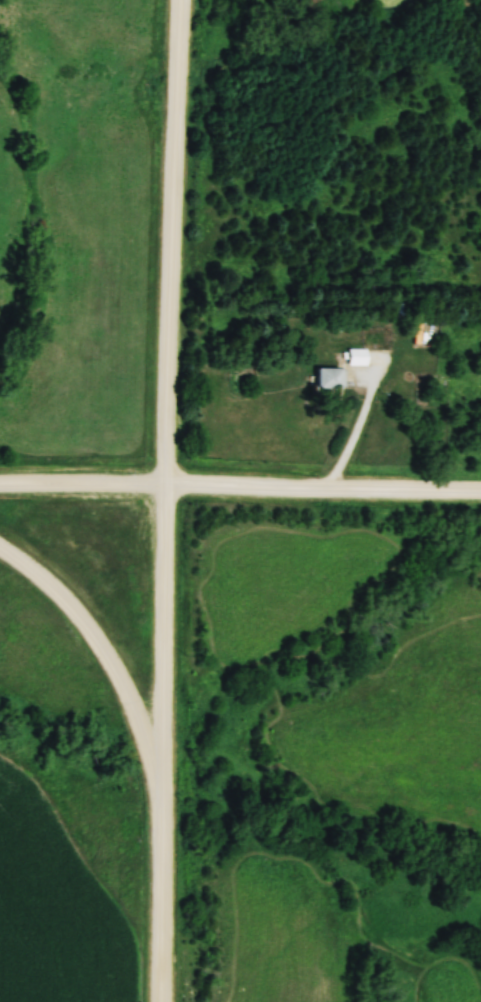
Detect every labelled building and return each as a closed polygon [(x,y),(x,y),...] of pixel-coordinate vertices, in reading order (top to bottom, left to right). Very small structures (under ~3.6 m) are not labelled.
[(365,365),(365,351),(350,351),(350,365),(365,365)] [(318,370),(318,389),(345,389),(345,370),(318,370)]
